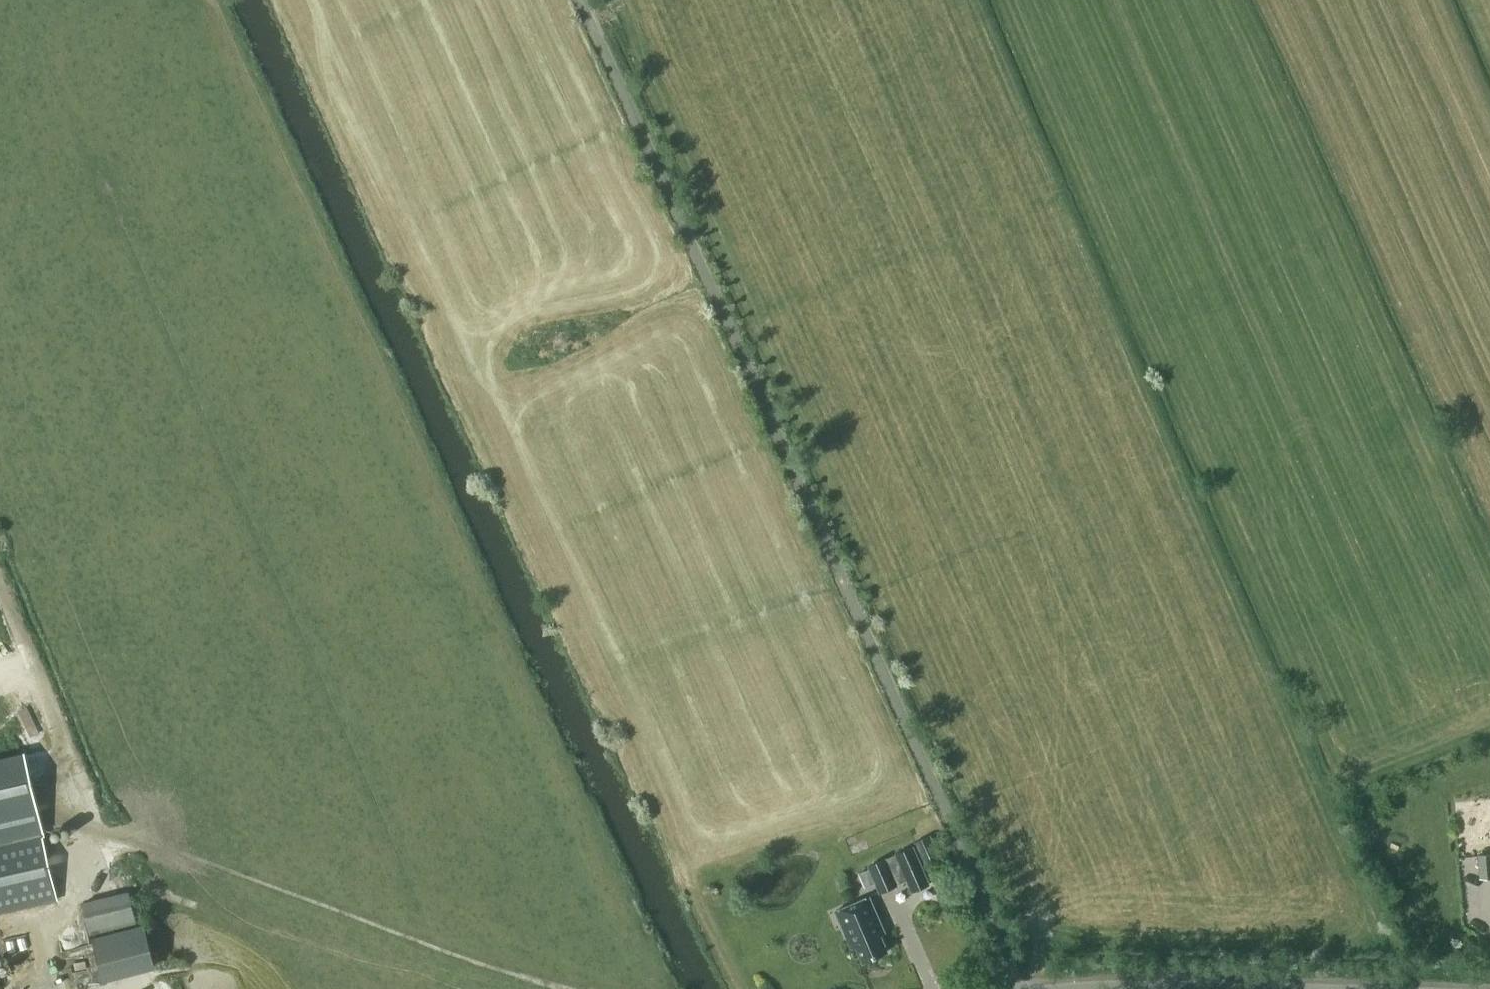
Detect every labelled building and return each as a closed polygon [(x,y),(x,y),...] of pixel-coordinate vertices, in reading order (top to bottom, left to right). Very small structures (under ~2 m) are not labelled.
[(61,898),(29,754),(0,761),(0,911),(61,898)] [(914,840),(925,864),(941,857),(930,833),(914,840)] [(896,883),(894,879),(905,875),(911,889),(928,883),(913,846),(868,864),(879,890),(896,883)] [(1478,853),(1480,877),(1489,877),(1489,852),(1478,853)] [(137,922),(129,890),(82,902),(90,934),(137,922)] [(881,923),(869,895),(836,910),(852,946),(856,944),(863,961),(888,950),(877,924),(881,923)]
